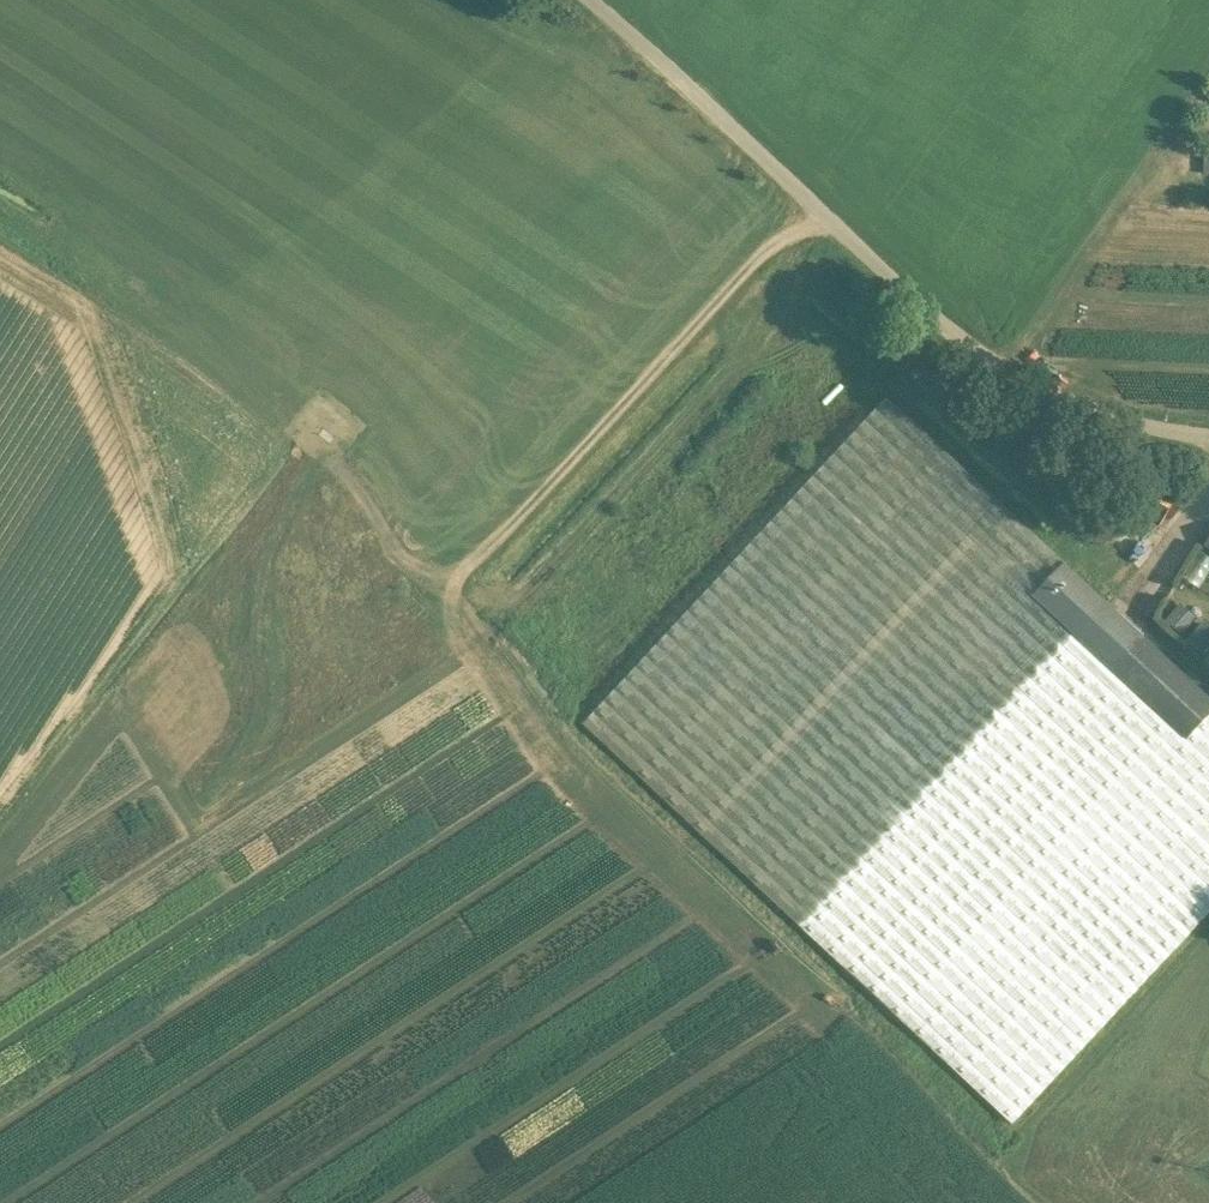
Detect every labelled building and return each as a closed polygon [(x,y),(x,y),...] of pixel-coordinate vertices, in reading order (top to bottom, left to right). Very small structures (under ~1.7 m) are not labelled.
[(1208,912),(1208,697),(887,397),(583,724),(1013,1123),(1208,912)] [(1069,509),(1102,543),(1121,524),(1087,492),(1069,509)] [(1165,621),(1181,635),(1196,618),(1180,604),(1165,621)] [(1206,657),(1208,654),(1208,620),(1206,617),(1187,639),(1206,657)]
